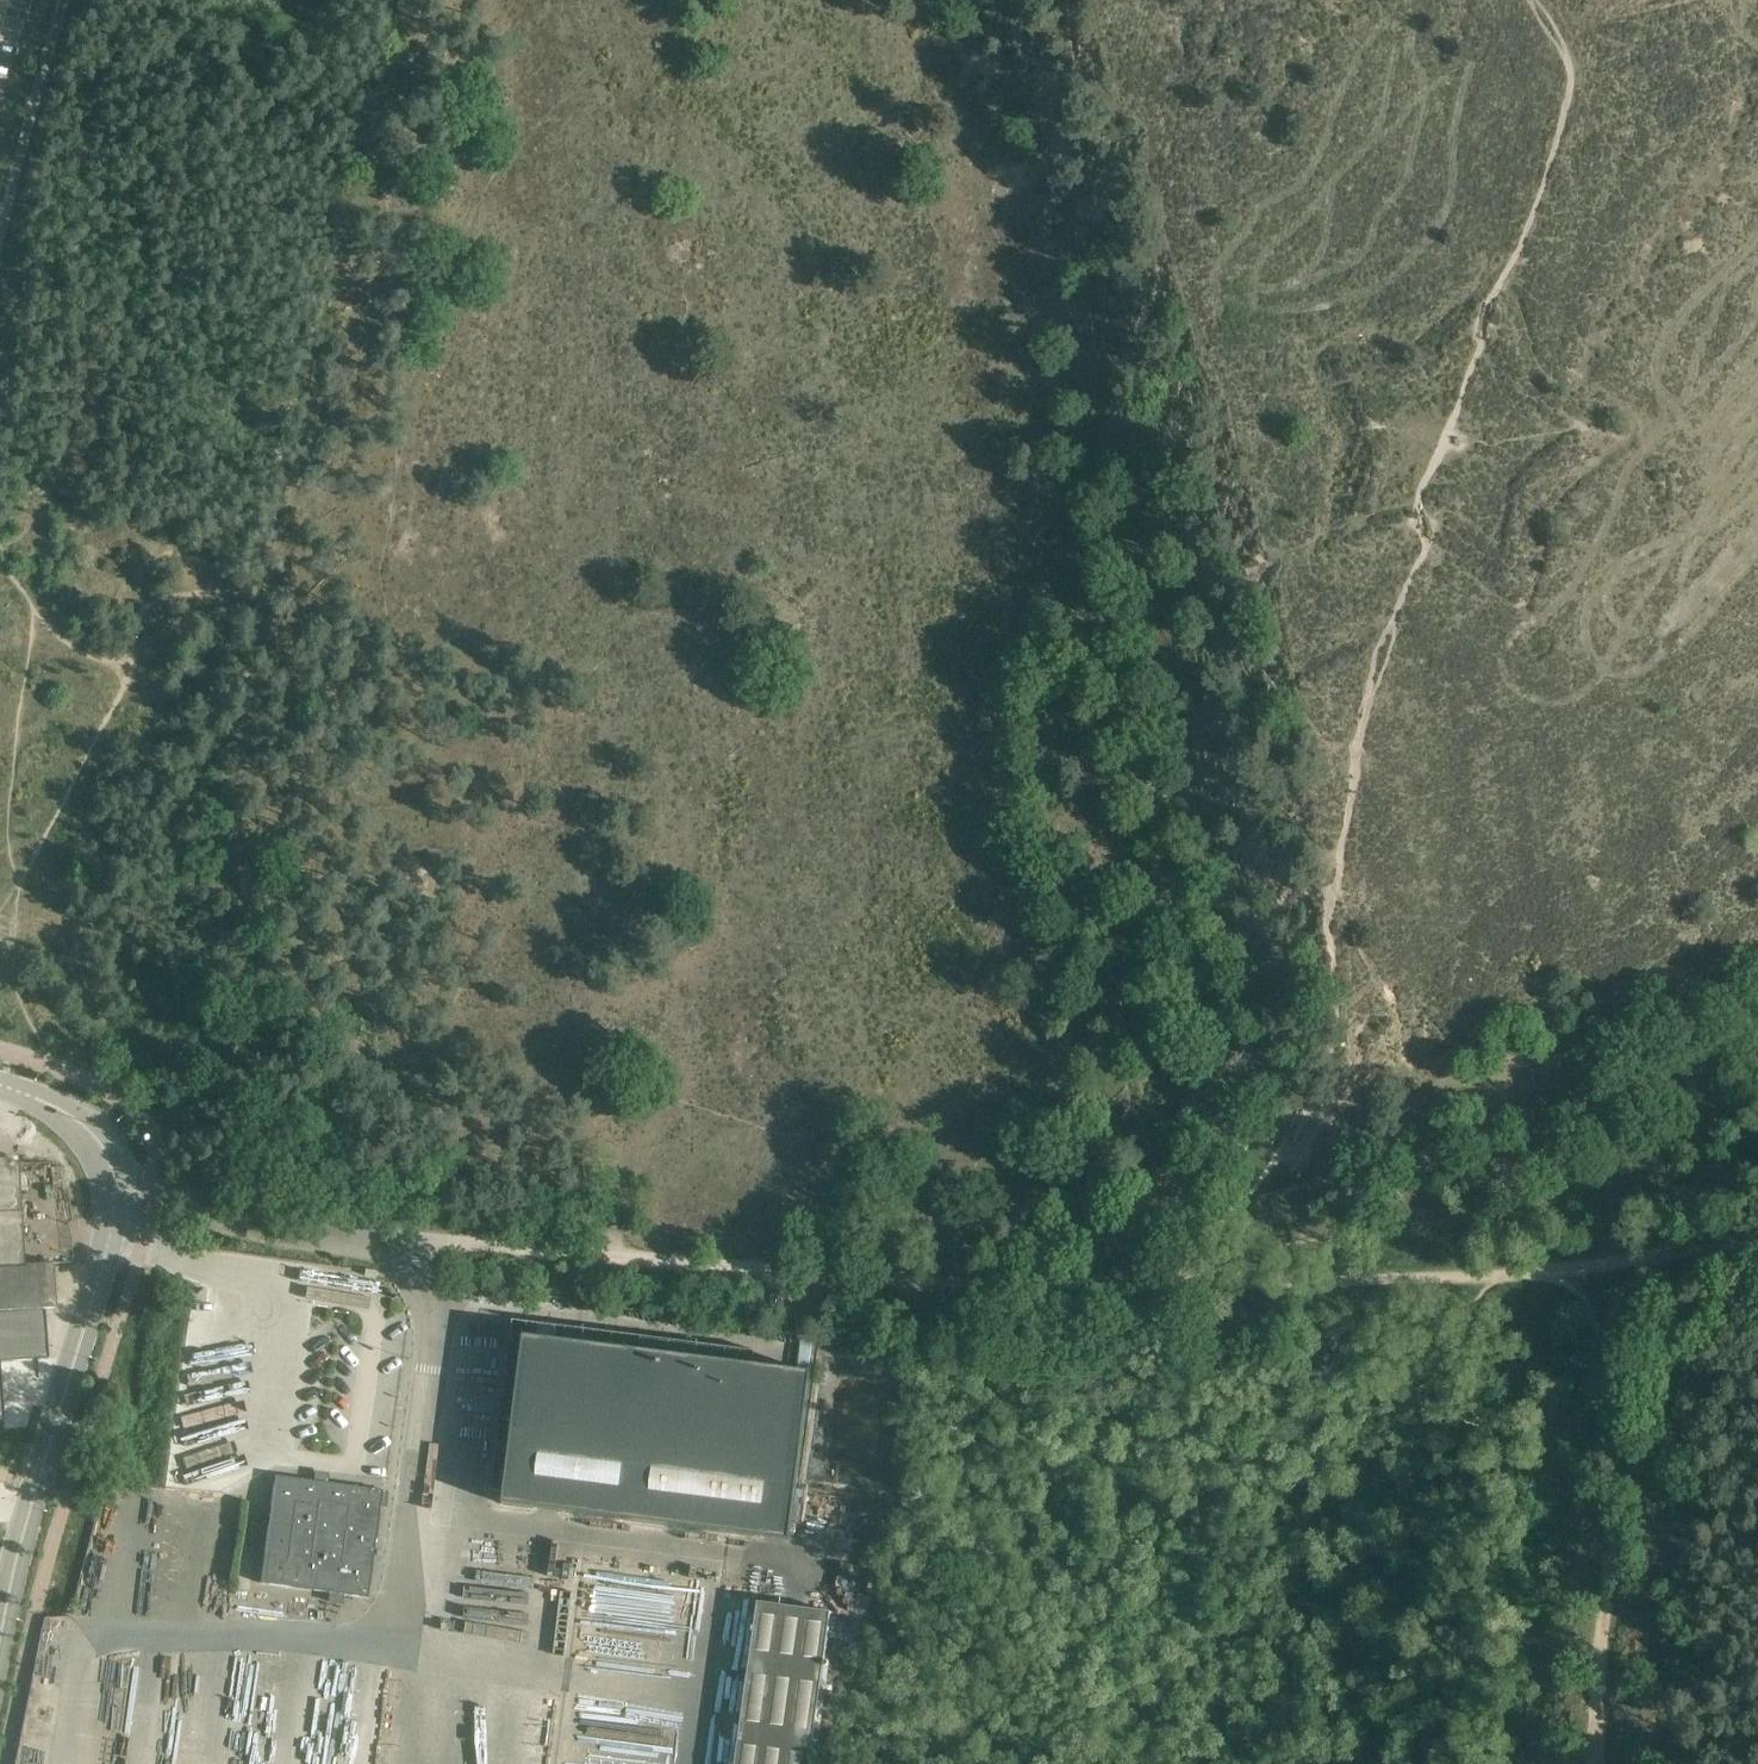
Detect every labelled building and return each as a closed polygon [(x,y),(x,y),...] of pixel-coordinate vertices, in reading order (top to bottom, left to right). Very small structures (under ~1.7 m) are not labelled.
[(0,1159),(0,1268),(24,1267),(24,1265),(18,1164),(18,1162),(0,1159)] [(0,1268),(0,1311),(55,1307),(55,1299),(53,1267),(53,1264),(53,1263),(24,1265),(24,1267),(0,1268)] [(377,1271),(364,1270),(364,1277),(376,1278),(377,1271)] [(38,1308),(0,1311),(0,1358),(40,1356),(38,1308)] [(641,1338),(639,1351),(513,1335),(499,1450),(511,1451),(504,1505),(791,1541),(812,1373),(745,1364),(747,1351),(641,1338)] [(260,1583),(368,1598),(382,1491),(275,1476),(260,1583)] [(831,1613),(758,1602),(755,1628),(751,1628),(749,1644),(735,1642),(731,1672),(745,1674),(740,1713),(726,1712),(722,1742),(735,1743),(733,1763),(810,1763),(831,1613)]
